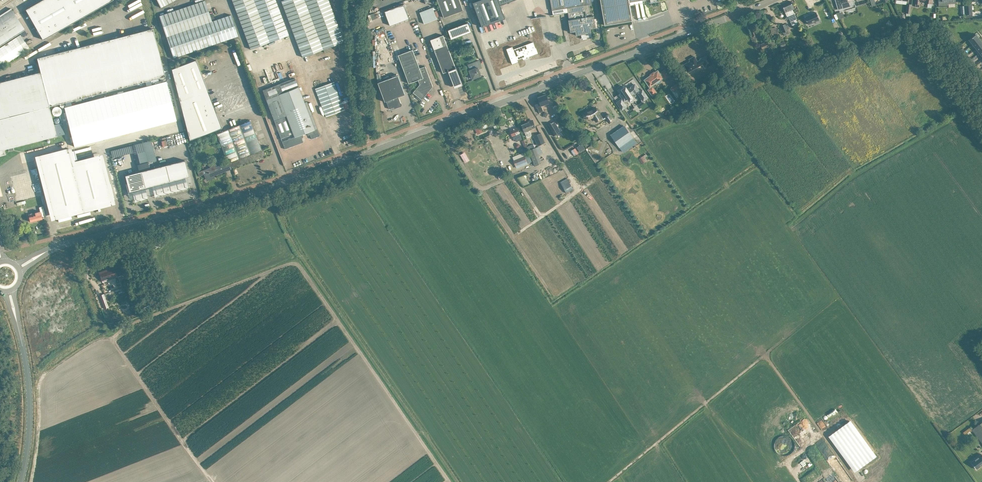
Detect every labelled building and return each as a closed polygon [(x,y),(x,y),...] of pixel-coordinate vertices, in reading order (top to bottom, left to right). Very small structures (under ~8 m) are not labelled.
[(112,0),(42,0),(26,9),(43,39),(112,0)] [(212,21),(205,0),(159,16),(174,58),(238,36),(231,14),(212,21)] [(246,38),(250,49),(289,35),(276,0),(232,0),(246,38)] [(281,1),(302,57),(344,42),(328,0),(283,0),(281,1)] [(444,17),(463,10),(460,0),(437,0),(444,17)] [(476,10),(482,27),(493,23),(485,0),(474,0),(472,1),(476,10)] [(493,23),(505,18),(500,5),(514,0),(485,0),(493,23)] [(553,15),(566,13),(568,12),(569,20),(568,20),(571,32),(576,32),(576,35),(581,35),(582,38),(581,38),(593,36),(592,36),(591,33),(592,33),(591,29),(596,28),(594,16),(591,16),(589,4),(592,4),(591,0),(550,0),(552,11),(552,10),(553,15)] [(604,20),(605,25),(632,20),(629,2),(642,0),(600,0),(604,20)] [(838,10),(843,8),(842,4),(849,2),(848,0),(835,0),(838,10)] [(792,25),(798,22),(796,20),(797,19),(794,13),(792,9),(794,9),(790,1),(782,5),(784,9),(787,16),(788,16),(792,25)] [(973,19),(972,14),(973,14),(972,3),(965,4),(966,15),(966,19),(973,19)] [(390,25),(409,18),(404,4),(385,11),(390,25)] [(424,10),(428,22),(441,17),(436,5),(424,10)] [(0,16),(0,46),(25,30),(15,14),(16,13),(14,10),(12,11),(11,8),(0,16)] [(817,11),(806,16),(809,23),(820,19),(817,11)] [(468,22),(448,30),(452,39),(472,31),(468,22)] [(785,23),(781,25),(785,35),(789,34),(788,31),(788,30),(787,29),(789,28),(788,24),(787,23),(785,24),(785,23)] [(95,43),(37,58),(41,72),(0,82),(0,155),(5,154),(4,149),(13,147),(57,135),(57,134),(49,106),(65,102),(66,102),(71,101),(145,81),(151,80),(165,76),(153,29),(95,43)] [(969,40),(972,44),(979,38),(976,34),(969,40)] [(0,48),(0,67),(30,48),(21,35),(0,48)] [(439,37),(431,40),(434,49),(441,68),(443,73),(449,71),(453,82),(459,84),(462,83),(460,78),(447,44),(444,35),(439,37)] [(972,44),(976,48),(981,43),(981,42),(979,38),(972,44)] [(764,43),(760,44),(762,49),(763,51),(767,50),(769,54),(770,57),(771,56),(773,55),(777,54),(775,50),(772,51),(771,50),(770,48),(775,46),(773,40),(767,42),(767,41),(764,42),(764,43)] [(804,41),(800,45),(804,49),(808,45),(804,41)] [(512,47),(507,49),(512,64),(518,62),(517,60),(524,57),(524,58),(538,53),(536,49),(535,49),(535,48),(533,42),(513,49),(512,47)] [(413,49),(398,55),(409,83),(418,80),(420,84),(413,92),(422,100),(433,86),(425,66),(420,68),(413,49)] [(700,59),(701,60),(697,62),(694,56),(689,59),(691,61),(689,62),(684,65),(688,72),(699,66),(703,64),(705,68),(712,64),(708,55),(700,59)] [(222,128),(212,101),(211,101),(209,96),(210,96),(208,91),(202,77),(196,60),(172,69),(190,140),(222,128)] [(474,68),(469,70),(472,79),(477,77),(477,78),(481,77),(480,76),(482,76),(479,69),(482,68),(479,60),(471,63),(474,68)] [(720,62),(715,65),(718,71),(724,69),(720,62)] [(658,71),(645,80),(651,88),(649,90),(653,96),(657,93),(652,86),(655,83),(658,83),(659,82),(660,79),(664,77),(665,79),(669,76),(665,70),(660,73),(658,71)] [(382,81),(378,83),(383,97),(385,102),(386,101),(389,109),(396,106),(397,107),(401,106),(401,104),(399,97),(405,94),(398,75),(382,81)] [(295,78),(263,90),(281,138),(293,134),(294,137),(282,141),(285,149),(303,142),(302,138),(304,138),(303,135),(307,133),(308,136),(310,135),(311,140),(320,137),(307,103),(305,104),(295,78)] [(147,86),(116,94),(124,125),(119,126),(120,131),(125,130),(126,133),(176,120),(166,81),(152,85),(151,80),(145,81),(147,86)] [(316,89),(324,112),(325,117),(345,110),(335,82),(316,89)] [(627,89),(626,87),(622,90),(624,92),(620,95),(623,98),(617,102),(622,109),(626,106),(623,101),(628,98),(630,101),(633,98),(631,95),(637,91),(643,101),(648,98),(642,89),(640,91),(635,84),(631,87),(630,87),(630,88),(627,89)] [(677,84),(671,88),(675,93),(677,91),(680,95),(683,93),(677,84)] [(538,107),(539,112),(543,111),(541,106),(549,103),(546,94),(538,97),(539,99),(534,101),(537,108),(538,107)] [(67,107),(64,107),(72,136),(73,142),(74,147),(121,135),(120,131),(119,126),(111,95),(72,105),(71,101),(66,102),(67,107)] [(593,109),(592,110),(590,111),(589,111),(588,112),(586,112),(585,112),(584,113),(584,114),(584,116),(584,117),(586,118),(589,118),(593,117),(596,122),(602,118),(599,113),(599,110),(595,107),(595,108),(593,109)] [(537,127),(536,125),(534,120),(529,122),(522,125),(524,130),(527,136),(528,137),(531,136),(531,134),(530,130),(537,127)] [(268,147),(262,149),(251,121),(217,134),(227,162),(229,162),(232,169),(265,156),(263,149),(268,147),(268,146),(268,147)] [(550,123),(547,125),(553,136),(560,131),(555,121),(551,124),(550,123)] [(624,125),(611,134),(624,152),(636,143),(624,125)] [(522,139),(519,132),(517,128),(514,129),(514,128),(513,129),(510,131),(512,135),(514,140),(515,139),(516,142),(522,139)] [(541,133),(534,136),(535,138),(538,146),(546,143),(541,133)] [(148,162),(143,143),(132,145),(137,165),(148,162)] [(68,152),(40,159),(54,215),(82,208),(111,201),(100,158),(72,166),(71,162),(77,160),(75,150),(72,151),(68,152)] [(519,150),(511,154),(513,159),(521,155),(519,150)] [(648,156),(651,154),(649,152),(642,157),(645,161),(649,158),(648,156)] [(525,156),(513,160),(515,165),(517,168),(528,164),(527,161),(525,156)] [(165,165),(172,193),(186,189),(186,187),(188,186),(186,177),(189,176),(185,160),(165,165)] [(215,174),(216,175),(232,169),(229,162),(227,162),(216,167),(215,164),(210,167),(210,168),(198,172),(199,176),(200,176),(205,173),(207,179),(212,178),(211,177),(213,176),(214,178),(213,175),(215,174)] [(157,197),(172,193),(165,165),(141,171),(146,190),(152,188),(154,195),(157,194),(157,197)] [(146,190),(141,171),(125,175),(129,192),(132,191),(135,200),(137,200),(137,202),(148,199),(146,190)] [(523,175),(527,184),(533,182),(529,173),(523,175)] [(566,193),(573,189),(567,178),(560,182),(566,193)] [(40,211),(33,213),(28,214),(30,222),(42,219),(42,217),(45,216),(43,206),(39,207),(40,211)] [(125,273),(122,266),(114,269),(117,276),(125,273)] [(103,282),(103,281),(107,279),(107,280),(108,280),(107,280),(117,276),(114,269),(114,268),(105,272),(104,271),(99,272),(101,276),(100,276),(101,277),(103,282)] [(100,295),(101,300),(105,309),(108,307),(103,294),(100,295)] [(830,435),(856,471),(875,457),(849,421),(830,435)] [(972,429),(981,443),(981,422),(972,429)] [(971,462),(976,469),(981,465),(981,454),(971,462)]
